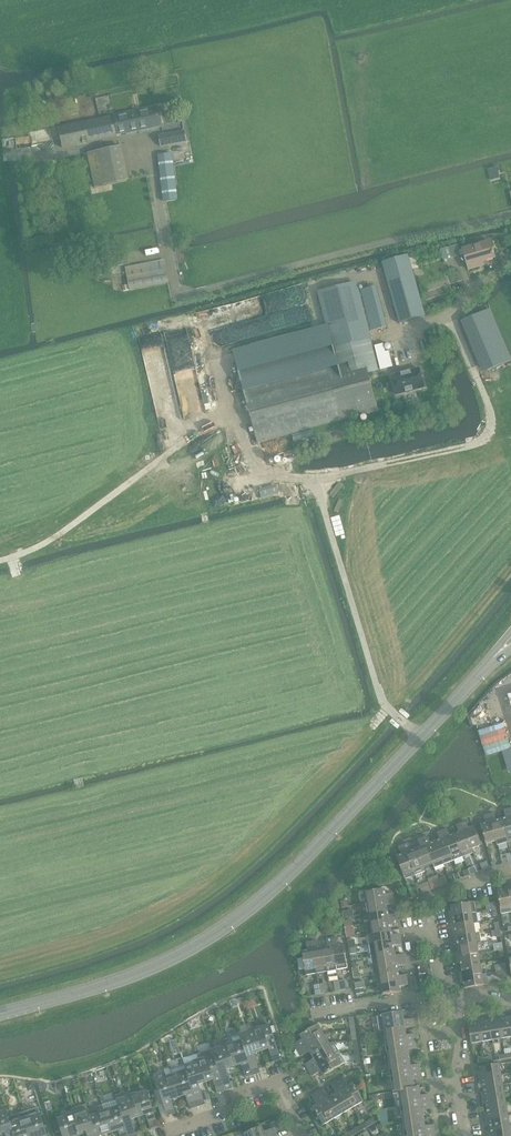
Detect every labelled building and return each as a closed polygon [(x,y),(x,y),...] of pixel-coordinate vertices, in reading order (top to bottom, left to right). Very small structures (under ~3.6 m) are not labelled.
[(136,112),(135,112),(139,131),(139,130),(140,132),(161,127),(157,107),(147,110),(147,111),(136,113),(136,112)] [(119,135),(139,131),(135,112),(115,116),(58,128),(62,148),(119,136),(119,135)] [(162,148),(187,143),(184,132),(159,137),(162,148)] [(95,188),(126,181),(119,147),(87,154),(95,188)] [(164,202),(175,201),(169,154),(158,155),(164,202)] [(494,166),(488,167),(489,172),(491,179),(497,177),(495,170),(494,166)] [(490,242),(463,250),(468,269),(479,266),(478,262),(495,257),(490,242)] [(455,245),(447,247),(450,258),(458,256),(455,245)] [(111,267),(129,265),(128,255),(110,257),(111,267)] [(399,324),(425,317),(408,256),(382,263),(399,324)] [(129,291),(168,284),(164,261),(125,268),(129,291)] [(327,327),(233,352),(257,443),(365,414),(378,411),(368,374),(376,371),(391,367),(387,351),(385,352),(383,345),(370,348),(353,284),(318,293),(327,327)] [(369,332),(386,328),(381,308),(377,309),(372,288),(359,292),(369,332)] [(419,368),(392,375),(397,395),(424,387),(419,368)] [(313,437),(311,431),(292,436),(294,443),(313,437)] [(275,485),(259,489),(261,498),(278,494),(275,485)] [(507,767),(508,767),(510,772),(510,749),(502,751),(507,767)] [(500,819),(507,842),(510,841),(510,819),(508,809),(504,810),(506,818),(500,819)] [(494,813),(489,815),(496,841),(497,845),(507,842),(500,819),(496,820),(494,813)] [(486,844),(496,841),(489,815),(484,816),(486,823),(480,825),(486,844)] [(467,821),(461,824),(471,849),(481,845),(474,826),(470,829),(467,821)] [(459,832),(454,834),(461,853),(462,852),(463,857),(473,853),(471,849),(461,824),(457,825),(459,832)] [(448,829),(442,831),(453,860),(463,857),(461,853),(454,834),(450,836),(448,829)] [(440,840),(435,842),(443,864),(453,860),(442,831),(438,833),(440,840)] [(434,868),(443,864),(435,842),(431,843),(428,836),(422,839),(432,864),(433,864),(434,868)] [(423,867),(432,864),(422,839),(418,840),(421,847),(416,849),(424,872),(425,872),(423,867)] [(409,844),(404,846),(415,875),(424,872),(416,849),(412,851),(409,844)] [(405,879),(415,875),(404,846),(399,848),(401,855),(396,857),(405,879)] [(486,861),(479,863),(482,870),(488,867),(486,861)] [(474,866),(468,869),(470,875),(476,872),(474,866)] [(460,871),(463,877),(465,876),(470,875),(468,869),(467,868),(460,871)] [(453,881),(460,878),(458,872),(450,874),(453,881)] [(440,886),(436,875),(427,879),(428,881),(431,889),(440,886)] [(448,883),(445,876),(438,879),(437,875),(436,875),(440,886),(448,883)] [(428,881),(419,885),(422,893),(431,889),(428,881)] [(500,909),(501,914),(510,912),(510,910),(507,885),(502,886),(502,889),(497,890),(500,909)] [(365,892),(367,903),(394,898),(393,893),(385,894),(384,889),(365,892)] [(395,904),(394,898),(367,903),(368,913),(388,910),(387,905),(395,904)] [(450,917),(476,913),(474,902),(451,906),(451,911),(449,912),(450,917)] [(495,902),(491,903),(486,905),(486,910),(492,910),(496,910),(495,902)] [(389,914),(388,910),(368,913),(370,923),(397,918),(396,913),(389,914)] [(478,922),(476,913),(450,917),(451,922),(453,922),(454,927),(474,924),(474,923),(478,922)] [(398,924),(397,918),(370,923),(366,924),(367,934),(391,930),(391,925),(398,924)] [(452,932),(453,938),(476,934),(475,933),(474,924),(454,927),(455,931),(452,932)] [(353,926),(345,927),(347,937),(355,936),(353,926)] [(392,935),(391,930),(367,934),(369,945),(401,940),(400,934),(392,935)] [(480,933),(475,933),(476,934),(453,938),(454,943),(457,942),(458,947),(477,944),(482,943),(480,933)] [(337,937),(331,938),(337,969),(347,967),(343,944),(338,944),(337,937)] [(327,946),(322,947),(326,971),(337,969),(331,938),(326,939),(327,946)] [(316,940),(311,941),(316,973),(326,971),(322,947),(318,948),(316,940)] [(401,944),(401,940),(369,945),(371,955),(395,951),(394,945),(401,944)] [(303,957),(297,958),(299,970),(305,969),(305,975),(316,973),(311,941),(305,942),(307,950),(301,951),(303,957)] [(494,952),(499,951),(503,950),(502,943),(493,944),(494,952)] [(456,952),(457,958),(479,954),(477,944),(458,947),(458,952),(456,952)] [(395,955),(395,951),(371,955),(373,965),(404,960),(403,954),(395,955)] [(460,963),(461,968),(481,964),(479,954),(457,958),(458,963),(460,963)] [(405,965),(404,960),(373,965),(374,975),(379,974),(398,971),(397,966),(405,965)] [(459,973),(460,978),(483,975),(482,974),(481,964),(461,968),(462,972),(459,973)] [(399,976),(398,971),(379,974),(380,984),(407,980),(406,974),(399,976)] [(483,975),(460,978),(461,983),(464,983),(465,988),(489,984),(487,973),(482,974),(483,975)] [(408,985),(407,980),(380,984),(382,995),(401,992),(401,986),(408,985)] [(402,1012),(382,1015),(378,1016),(380,1031),(384,1030),(384,1031),(405,1028),(415,1027),(414,1019),(404,1021),(402,1012)] [(499,1017),(502,1039),(510,1037),(510,1026),(509,1017),(504,1018),(504,1016),(499,1017)] [(494,1020),(489,1021),(492,1040),(502,1039),(499,1017),(494,1017),(494,1020)] [(483,1019),(478,1020),(482,1042),(492,1040),(489,1021),(484,1022),(483,1019)] [(471,1044),(482,1042),(478,1020),(473,1021),(473,1023),(468,1024),(471,1044)] [(270,1025),(254,1030),(261,1051),(268,1048),(273,1062),(281,1060),(270,1025)] [(294,1045),(297,1051),(324,1035),(318,1025),(300,1035),(302,1040),(294,1045)] [(406,1036),(405,1028),(384,1031),(386,1046),(416,1041),(415,1034),(406,1036)] [(240,1034),(240,1035),(241,1040),(242,1040),(253,1075),(260,1073),(254,1053),(261,1051),(254,1030),(240,1034)] [(227,1045),(226,1045),(233,1066),(241,1064),(245,1078),(253,1075),(242,1040),(241,1040),(240,1035),(225,1040),(227,1045)] [(309,1051),(312,1055),(330,1045),(324,1035),(297,1051),(301,1057),(309,1051)] [(417,1048),(416,1041),(386,1046),(389,1061),(409,1058),(408,1050),(417,1048)] [(305,1064),(309,1070),(339,1052),(333,1042),(330,1045),(312,1055),(314,1059),(305,1064)] [(226,1069),(233,1066),(226,1045),(212,1050),(214,1056),(225,1091),(232,1089),(226,1069)] [(217,1093),(225,1091),(214,1056),(212,1050),(197,1054),(205,1082),(213,1080),(217,1093)] [(345,1062),(339,1052),(309,1070),(312,1076),(321,1071),(324,1075),(345,1062)] [(184,1066),(186,1072),(197,1107),(204,1104),(198,1085),(205,1082),(197,1054),(182,1059),(184,1066)] [(410,1066),(409,1058),(389,1061),(391,1076),(420,1072),(419,1064),(410,1066)] [(478,1073),(479,1078),(501,1074),(499,1064),(480,1067),(481,1073),(478,1073)] [(184,1066),(169,1070),(171,1077),(178,1098),(186,1095),(190,1109),(197,1107),(186,1072),(184,1066)] [(171,1100),(178,1098),(171,1077),(169,1070),(168,1068),(164,1069),(166,1078),(156,1081),(167,1116),(175,1114),(171,1100)] [(393,1092),(398,1091),(398,1090),(414,1088),(412,1080),(421,1079),(420,1072),(391,1076),(393,1092)] [(482,1084),(483,1088),(503,1085),(501,1074),(479,1078),(480,1084),(482,1084)] [(343,1077),(337,1081),(352,1107),(363,1101),(352,1083),(348,1086),(343,1077)] [(32,1081),(25,1084),(27,1091),(35,1089),(34,1086),(32,1081)] [(336,1092),(332,1095),(343,1113),(352,1107),(337,1081),(331,1084),(336,1092)] [(59,1083),(55,1084),(58,1091),(64,1089),(62,1082),(59,1083)] [(482,1094),(482,1099),(504,1095),(503,1085),(483,1088),(484,1093),(482,1094)] [(419,1087),(414,1088),(398,1090),(398,1091),(401,1106),(430,1102),(429,1095),(421,1096),(419,1087)] [(324,1088),(317,1092),(333,1119),(343,1113),(332,1095),(329,1097),(324,1088)] [(138,1117),(131,1096),(132,1096),(130,1090),(115,1095),(116,1100),(117,1100),(119,1106),(128,1135),(136,1135),(131,1119),(138,1117)] [(147,1091),(132,1096),(131,1096),(138,1117),(146,1115),(150,1128),(158,1126),(147,1091)] [(323,1125),(333,1119),(317,1092),(312,1095),(317,1104),(312,1107),(323,1125)] [(486,1104),(487,1109),(506,1105),(504,1095),(482,1099),(483,1104),(486,1104)] [(119,1106),(117,1100),(116,1100),(102,1105),(111,1133),(118,1130),(120,1135),(128,1135),(119,1106)] [(431,1109),(430,1102),(401,1106),(403,1121),(424,1118),(423,1110),(431,1109)] [(89,1116),(90,1115),(88,1109),(87,1110),(86,1104),(70,1109),(72,1114),(79,1135),(87,1133),(87,1135),(96,1135),(89,1116)] [(111,1133),(102,1105),(88,1109),(90,1115),(89,1116),(96,1135),(104,1135),(103,1135),(111,1133)] [(485,1114),(486,1120),(508,1116),(506,1105),(487,1109),(487,1114),(485,1114)] [(38,1107),(23,1112),(25,1119),(30,1135),(47,1135),(38,1107)] [(386,1108),(378,1110),(379,1117),(387,1116),(386,1108)] [(0,1113),(0,1135),(5,1134),(6,1135),(14,1135),(10,1123),(8,1116),(6,1111),(0,1113)] [(25,1119),(23,1112),(8,1116),(10,1123),(14,1135),(30,1135),(25,1119)] [(79,1135),(72,1114),(58,1119),(52,1121),(56,1133),(61,1131),(63,1135),(78,1135),(79,1135)] [(489,1124),(490,1129),(510,1126),(508,1116),(486,1120),(487,1125),(489,1124)] [(373,1118),(362,1124),(365,1128),(375,1122),(373,1118)] [(424,1118),(403,1121),(405,1135),(407,1135),(435,1132),(434,1125),(425,1126),(424,1118)] [(362,1124),(353,1130),(355,1134),(365,1128),(362,1124)] [(243,1135),(270,1135),(275,1134),(273,1128),(264,1132),(261,1126),(242,1134),(243,1135)] [(375,1126),(370,1129),(373,1135),(379,1132),(375,1126)] [(489,1135),(510,1135),(510,1134),(510,1126),(490,1129),(491,1134),(488,1134),(489,1135)]
